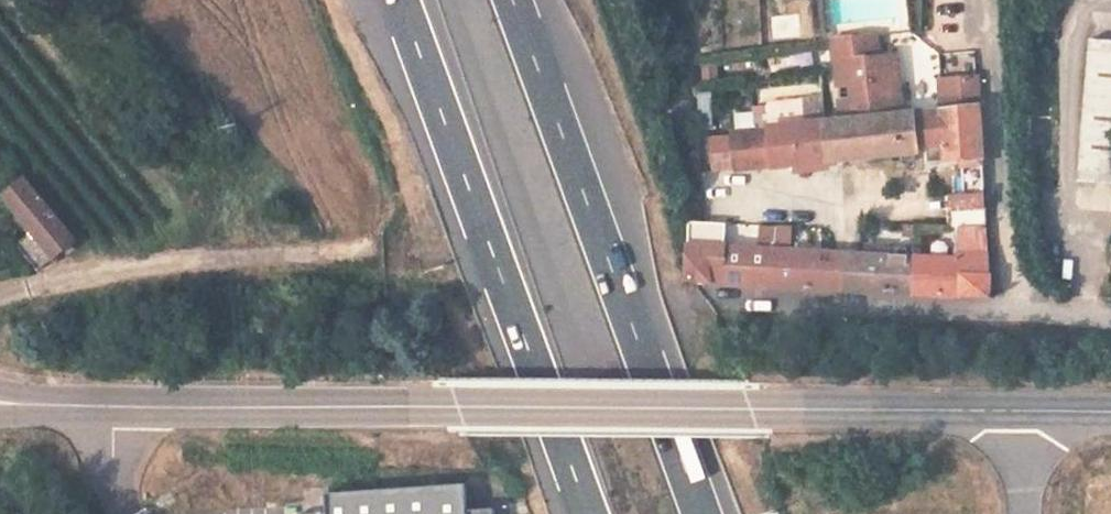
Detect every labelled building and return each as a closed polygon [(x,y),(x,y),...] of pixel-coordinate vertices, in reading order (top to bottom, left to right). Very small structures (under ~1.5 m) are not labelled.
[(922,28),(921,0),(839,0),(841,32),(922,28)] [(836,118),(888,111),(884,78),(892,77),(887,51),(864,54),(861,31),(823,36),(825,58),(829,61),(831,82),(841,81),(843,94),(833,96),(836,118)] [(1089,41),(1078,183),(1110,185),(1110,42),(1089,41)] [(991,297),(977,72),(936,76),(938,105),(911,109),(914,148),(923,147),(925,159),(950,162),(951,169),(960,169),(963,195),(947,198),(949,229),(962,230),(960,258),(857,253),(857,288),(991,297)] [(898,111),(892,77),(884,78),(888,111),(898,111)] [(818,120),(823,159),(914,148),(911,109),(898,111),(888,111),(836,118),(818,120)] [(737,169),(823,159),(818,120),(732,131),(737,169)] [(76,238),(46,204),(29,219),(58,253),(76,238)] [(842,287),(857,288),(857,253),(680,244),(679,268),(681,276),(842,287)] [(496,508),(469,510),(467,483),(327,492),(329,512),(300,513),(496,513),(496,508)]
